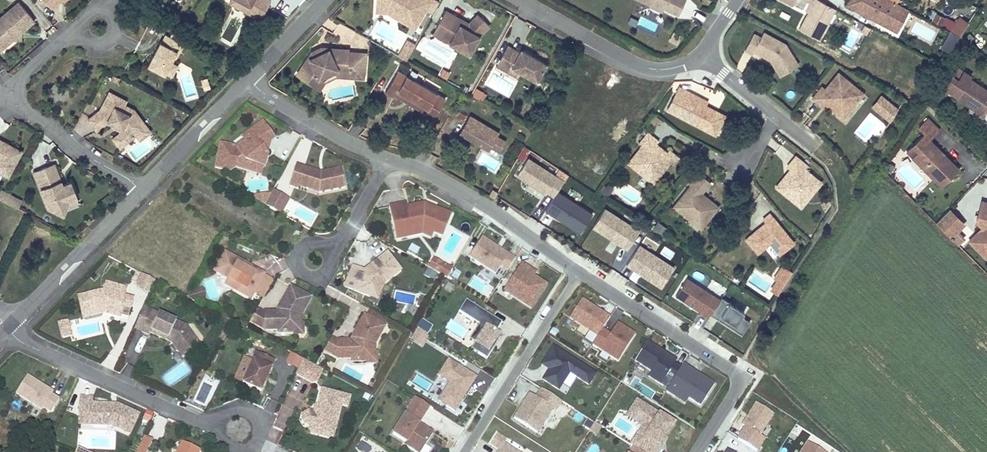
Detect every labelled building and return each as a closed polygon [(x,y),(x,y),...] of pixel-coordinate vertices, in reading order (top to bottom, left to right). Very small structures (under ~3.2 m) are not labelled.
[(239,0),(231,0),(229,3),(246,12),(250,6),(239,0)] [(271,0),(239,0),(250,6),(246,12),(260,20),(271,0)] [(431,0),(377,0),(376,8),(388,9),(390,5),(399,11),(398,14),(417,25),(431,0)] [(651,5),(653,2),(664,7),(678,14),(684,0),(640,0),(651,5)] [(809,2),(812,4),(808,12),(799,29),(819,39),(835,9),(819,0),(805,0),(809,2)] [(860,0),(848,0),(846,5),(855,10),(860,0)] [(901,5),(891,0),(860,0),(855,10),(878,22),(880,17),(892,24),(901,5)] [(32,18),(19,2),(0,18),(0,50),(13,38),(14,31),(17,28),(19,30),(32,18)] [(662,11),(664,7),(653,2),(651,5),(650,6),(662,11)] [(398,14),(399,11),(390,5),(388,9),(376,8),(376,11),(387,12),(414,28),(417,25),(398,14)] [(896,31),(908,9),(901,5),(892,24),(880,17),(878,22),(896,31)] [(464,28),(469,23),(445,10),(442,15),(464,28)] [(748,21),(751,16),(744,12),(741,17),(748,21)] [(469,54),(479,36),(489,25),(478,14),(469,23),(464,28),(442,15),(435,29),(452,38),(449,43),(469,54)] [(641,16),(637,25),(654,33),(658,24),(641,16)] [(959,35),(968,22),(960,16),(950,31),(959,35)] [(21,39),(21,32),(34,20),(32,18),(19,30),(17,28),(14,31),(13,38),(21,39)] [(452,38),(435,29),(432,34),(449,43),(452,38)] [(948,31),(939,48),(949,53),(958,36),(948,31)] [(795,60),(785,44),(763,32),(760,37),(753,33),(745,50),(752,54),(754,51),(770,59),(772,57),(774,58),(781,69),(795,60)] [(171,62),(177,51),(179,53),(184,44),(165,34),(161,42),(160,42),(155,51),(157,52),(154,56),(152,55),(147,65),(164,74),(165,73),(171,62)] [(410,53),(415,45),(407,40),(402,49),(410,53)] [(536,81),(546,63),(521,49),(519,51),(507,45),(499,61),(520,72),(536,81)] [(309,58),(328,49),(328,48),(321,47),(312,52),(308,57),(309,58)] [(363,78),(365,53),(348,52),(348,49),(328,48),(328,49),(309,58),(308,57),(297,74),(313,85),(318,78),(337,68),(350,69),(349,77),(363,78)] [(406,60),(410,53),(402,49),(399,56),(406,60)] [(844,66),(848,58),(840,54),(836,61),(844,66)] [(781,69),(774,58),(772,57),(770,59),(780,76),(798,65),(795,60),(781,69)] [(520,72),(499,61),(496,66),(517,77),(520,72)] [(172,76),(178,65),(171,62),(165,73),(172,76)] [(349,77),(350,69),(337,68),(318,78),(313,85),(319,89),(324,81),(336,76),(349,77)] [(446,79),(449,73),(443,69),(440,75),(446,79)] [(412,99),(421,84),(398,70),(385,92),(394,97),(395,95),(397,90),(412,99)] [(858,99),(850,92),(855,86),(838,72),(825,89),(822,86),(812,98),(823,106),(825,103),(827,100),(832,104),(832,110),(839,109),(846,114),(858,99)] [(201,79),(203,90),(210,89),(208,78),(201,79)] [(968,78),(956,97),(983,115),(986,110),(986,91),(968,78)] [(445,98),(421,84),(412,99),(428,108),(425,113),(424,114),(432,120),(445,98)] [(858,99),(863,93),(855,86),(850,92),(858,99)] [(479,98),(482,92),(476,88),(473,95),(479,98)] [(412,99),(397,90),(395,95),(410,104),(412,99)] [(142,131),(130,115),(121,110),(124,104),(126,101),(109,92),(100,109),(88,119),(97,130),(108,121),(113,124),(121,128),(120,131),(119,133),(113,138),(120,148),(136,135),(142,131)] [(715,134),(725,115),(705,105),(695,100),(697,96),(690,92),(682,107),(689,111),(685,118),(715,134)] [(708,102),(697,96),(695,100),(705,105),(708,102)] [(882,97),(871,109),(884,121),(895,109),(882,97)] [(428,108),(412,99),(410,104),(425,113),(428,108)] [(150,132),(134,110),(124,104),(121,110),(130,115),(142,131),(136,135),(140,140),(150,132)] [(685,118),(689,111),(682,107),(678,114),(685,118)] [(846,114),(839,109),(832,110),(843,118),(846,114)] [(463,121),(466,115),(460,112),(456,117),(463,121)] [(497,136),(499,133),(469,115),(459,132),(489,150),(490,147),(497,136)] [(958,169),(940,151),(938,153),(934,149),(936,147),(929,140),(939,130),(927,118),(918,126),(924,132),(912,144),(918,150),(912,156),(941,186),(958,169)] [(237,160),(242,157),(245,161),(263,166),(264,166),(268,155),(272,140),(274,138),(262,122),(242,137),(245,141),(237,147),(220,143),(215,169),(231,172),(235,169),(236,167),(237,160)] [(664,156),(667,152),(666,152),(662,149),(657,149),(654,147),(656,144),(658,141),(647,132),(639,143),(642,145),(628,163),(644,176),(649,170),(658,177),(670,161),(664,156)] [(499,152),(506,141),(497,136),(490,147),(499,152)] [(0,139),(0,162),(4,164),(13,146),(0,139)] [(912,156),(918,150),(912,144),(906,150),(912,156)] [(672,164),(678,157),(668,149),(666,152),(667,152),(664,156),(670,161),(670,162),(672,164)] [(558,189),(565,179),(554,172),(527,155),(516,173),(553,197),(558,189)] [(795,202),(801,194),(807,199),(821,182),(805,168),(807,166),(796,156),(787,166),(790,169),(794,171),(790,176),(784,176),(785,183),(779,190),(795,202)] [(260,175),(263,166),(245,161),(242,157),(237,160),(236,167),(260,175)] [(76,200),(69,180),(60,183),(52,161),(32,170),(46,204),(61,211),(64,205),(76,200)] [(890,172),(894,166),(888,162),(885,168),(890,172)] [(345,188),(341,168),(324,171),(325,173),(321,174),(320,172),(296,164),(289,186),(298,189),(299,187),(308,190),(309,185),(318,188),(319,193),(345,188)] [(554,172),(565,179),(568,174),(557,168),(554,172)] [(653,183),(658,177),(649,170),(644,176),(653,183)] [(718,207),(707,198),(704,200),(700,197),(702,194),(701,193),(710,182),(697,172),(688,183),(691,185),(673,206),(687,217),(691,212),(704,223),(718,207)] [(779,190),(785,183),(784,176),(776,187),(779,190)] [(319,193),(318,188),(309,185),(308,190),(319,193)] [(608,196),(612,190),(606,186),(602,192),(608,196)] [(591,210),(558,189),(553,197),(545,210),(578,231),(591,210)] [(2,201),(18,208),(22,200),(6,192),(2,201)] [(265,205),(271,194),(262,195),(258,202),(265,205)] [(795,202),(801,207),(807,199),(801,194),(795,202)] [(982,201),(976,221),(982,227),(975,234),(986,246),(986,202),(982,201)] [(429,205),(412,207),(411,202),(394,205),(398,239),(416,236),(415,229),(428,227),(438,232),(436,234),(445,238),(455,217),(429,205)] [(605,208),(591,229),(624,250),(637,230),(605,208)] [(950,237),(963,224),(949,209),(935,222),(950,237)] [(700,228),(704,223),(691,212),(687,217),(700,228)] [(757,253),(770,243),(779,254),(794,243),(770,213),(763,219),(765,222),(766,223),(763,227),(759,227),(746,238),(757,253)] [(666,228),(659,223),(654,229),(662,234),(666,228)] [(415,229),(416,236),(427,235),(434,238),(436,234),(438,232),(428,227),(415,229)] [(975,234),(969,240),(985,257),(986,255),(986,246),(975,234)] [(481,240),(469,258),(494,275),(498,268),(506,273),(514,261),(481,240)] [(572,250),(568,241),(563,243),(567,252),(572,250)] [(416,256),(419,249),(411,245),(408,253),(416,256)] [(673,266),(639,245),(627,264),(660,286),(673,266)] [(273,281),(263,275),(264,274),(256,270),(256,271),(249,268),(248,270),(242,267),(244,263),(225,253),(215,271),(228,278),(225,284),(238,291),(241,286),(253,293),(254,292),(264,298),(273,281)] [(380,292),(384,283),(401,271),(387,253),(373,264),(375,267),(372,269),(370,266),(366,269),(365,271),(353,266),(345,287),(370,297),(373,289),(380,292)] [(428,270),(449,277),(453,265),(432,258),(428,270)] [(256,270),(244,263),(242,267),(248,270),(249,268),(256,271),(256,270)] [(520,265),(502,292),(529,310),(545,286),(531,277),(533,274),(520,265)] [(783,285),(792,271),(783,265),(774,279),(777,281),(783,285)] [(433,281),(436,273),(426,269),(423,277),(433,281)] [(138,284),(143,274),(137,271),(132,281),(138,284)] [(151,293),(156,281),(143,274),(138,284),(137,286),(151,293)] [(719,302),(684,280),(673,296),(708,318),(719,302)] [(777,294),(783,285),(777,281),(771,290),(777,294)] [(123,307),(126,297),(124,296),(127,288),(106,282),(104,290),(78,297),(83,318),(103,313),(120,318),(121,314),(123,307)] [(253,293),(241,286),(238,291),(250,298),(253,293)] [(301,324),(301,316),(311,298),(290,287),(282,302),(285,303),(283,308),(280,306),(277,310),(277,312),(264,312),(265,330),(265,331),(278,330),(278,334),(294,333),(293,324),(301,324)] [(170,299),(173,293),(167,289),(164,295),(170,299)] [(204,298),(201,289),(192,291),(195,301),(204,298)] [(377,300),(380,292),(373,289),(370,297),(377,300)] [(195,301),(192,291),(190,292),(187,298),(193,301),(195,301)] [(130,309),(133,299),(126,297),(123,307),(130,309)] [(464,301),(456,313),(475,325),(481,329),(472,344),(468,350),(484,360),(499,336),(494,333),(500,324),(464,301)] [(568,320),(596,339),(601,331),(609,319),(580,301),(568,320)] [(719,302),(708,318),(727,330),(728,329),(735,333),(734,335),(738,337),(747,324),(738,318),(740,315),(719,302)] [(265,330),(264,312),(258,309),(250,322),(265,330)] [(196,340),(186,326),(151,310),(141,332),(149,335),(150,333),(167,340),(168,338),(174,340),(181,351),(196,340)] [(375,353),(375,344),(385,326),(364,315),(356,330),(359,332),(357,336),(354,334),(351,339),(352,340),(339,340),(339,359),(352,359),(352,362),(368,362),(367,353),(375,353)] [(229,329),(232,322),(224,319),(221,325),(229,329)] [(421,347),(434,327),(422,319),(409,339),(421,347)] [(72,338),(68,322),(58,324),(62,340),(72,338)] [(301,333),(301,324),(293,324),(294,333),(301,333)] [(223,341),(229,329),(221,325),(215,337),(223,341)] [(481,329),(475,325),(466,340),(472,344),(481,329)] [(596,339),(591,347),(618,365),(636,336),(617,325),(610,337),(601,331),(596,339)] [(339,359),(339,340),(332,337),(324,351),(339,359)] [(181,351),(174,340),(168,338),(167,340),(172,343),(179,352),(181,351)] [(182,357),(199,345),(196,340),(181,351),(179,352),(182,357)] [(647,342),(634,361),(651,372),(646,379),(660,387),(667,377),(673,381),(681,369),(675,365),(677,362),(647,342)] [(552,345),(538,366),(545,371),(538,381),(556,392),(566,375),(587,388),(596,373),(552,345)] [(267,377),(275,360),(255,352),(252,359),(252,360),(253,360),(242,384),(261,392),(265,382),(267,377)] [(317,382),(322,370),(316,366),(302,359),(296,374),(313,384),(317,382)] [(438,399),(456,411),(477,378),(448,360),(438,376),(448,383),(438,399)] [(701,377),(683,365),(681,369),(695,378),(692,381),(697,384),(701,377)] [(673,381),(665,393),(674,399),(678,393),(688,399),(699,407),(713,385),(701,377),(697,384),(692,381),(695,378),(681,369),(673,381)] [(44,389),(41,387),(42,385),(27,376),(16,394),(42,410),(43,407),(51,412),(59,399),(52,394),(53,392),(45,387),(44,389)] [(631,379),(625,376),(621,381),(627,385),(631,379)] [(528,394),(513,418),(538,434),(553,410),(555,412),(562,402),(541,388),(535,398),(528,394)] [(334,432),(341,406),(347,407),(350,397),(322,390),(317,406),(317,408),(319,409),(318,414),(316,413),(309,411),(303,414),(302,420),(305,425),(309,426),(334,432)] [(684,405),(688,399),(678,393),(674,399),(684,405)] [(95,404),(95,397),(80,397),(79,427),(113,428),(129,435),(139,414),(118,405),(95,404)] [(430,407),(416,398),(392,436),(417,451),(420,451),(432,434),(418,425),(430,407)] [(637,449),(641,451),(657,451),(675,424),(637,400),(630,412),(652,426),(637,449)] [(747,430),(740,440),(758,451),(765,441),(759,438),(774,415),(756,404),(742,427),(747,430)] [(652,426),(630,412),(627,416),(643,426),(631,445),(633,447),(637,449),(652,426)] [(333,436),(334,432),(309,426),(309,430),(311,434),(329,438),(333,436)] [(609,432),(600,426),(596,432),(605,438),(609,432)] [(497,451),(514,451),(503,445),(506,441),(496,434),(489,445),(498,451),(497,451)] [(147,450),(152,440),(144,436),(139,447),(147,450)] [(805,440),(797,451),(823,451),(805,440)] [(200,450),(182,441),(177,451),(199,451),(200,450)] [(372,449),(363,444),(359,450),(361,451),(370,451),(372,449)]
